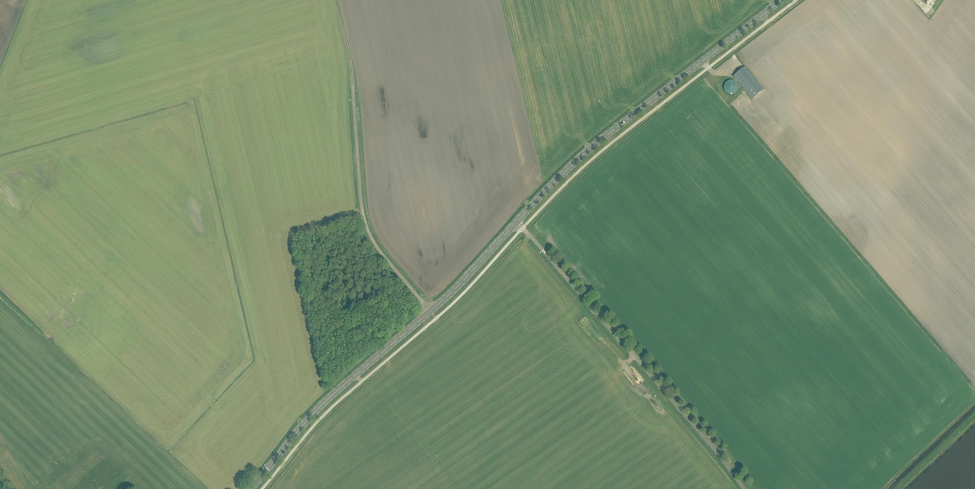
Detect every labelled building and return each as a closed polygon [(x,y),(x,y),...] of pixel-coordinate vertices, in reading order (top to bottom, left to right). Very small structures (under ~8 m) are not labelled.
[(753,100),(764,90),(745,67),(733,77),(753,100)] [(738,90),(738,87),(737,84),(735,82),(732,81),(729,82),(726,84),(724,86),(724,89),(725,92),(728,95),(731,95),(734,95),(736,93),(738,90)]
